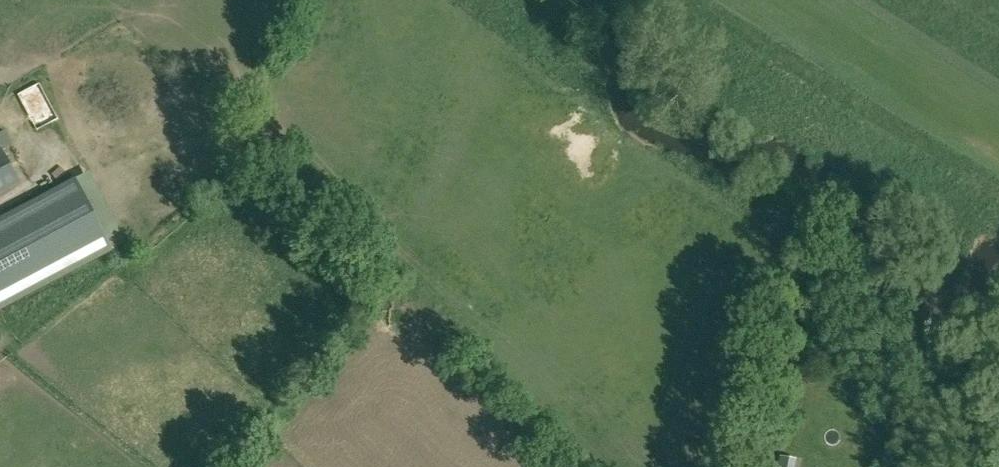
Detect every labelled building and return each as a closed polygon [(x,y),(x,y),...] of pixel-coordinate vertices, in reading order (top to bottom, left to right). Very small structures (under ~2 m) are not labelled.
[(0,151),(12,145),(5,131),(0,133),(0,151)] [(18,183),(0,151),(0,192),(18,183)] [(111,251),(74,180),(0,219),(0,308),(1,309),(111,251)]
